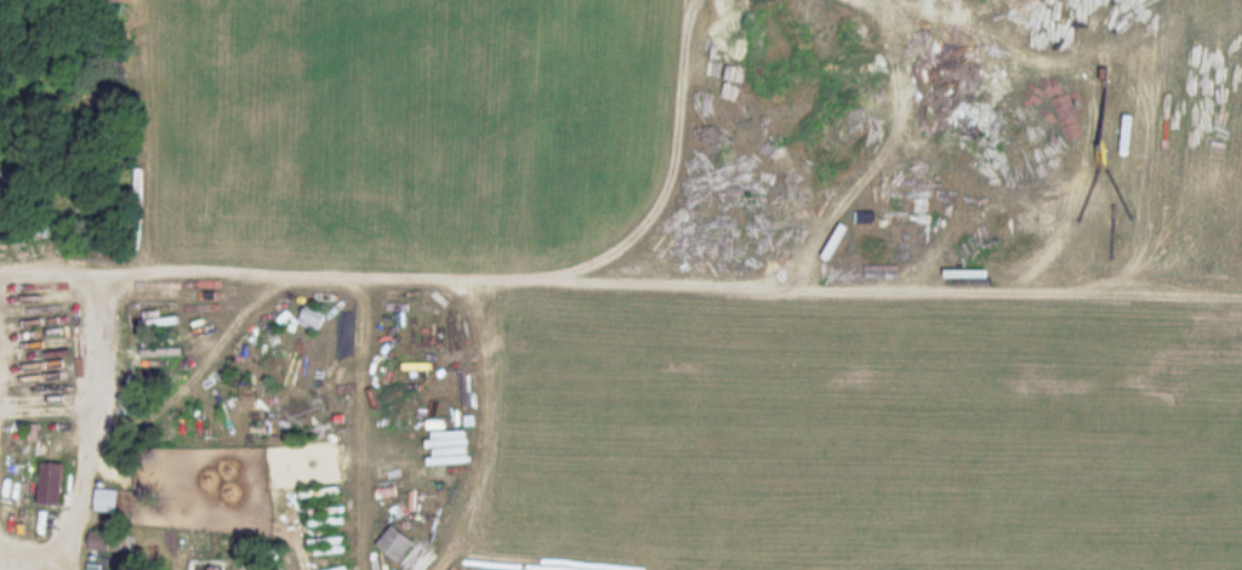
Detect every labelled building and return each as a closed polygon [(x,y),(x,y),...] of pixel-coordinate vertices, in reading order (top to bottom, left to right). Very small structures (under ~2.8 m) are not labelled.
[(160,204),(153,204),(151,229),(157,230),(160,204)] [(317,333),(328,314),(308,303),(297,321),(317,333)] [(41,504),(63,505),(65,463),(43,462),(41,504)] [(453,532),(444,523),(410,558),(419,567),(453,532)] [(400,563),(417,544),(396,524),(378,544),(400,563)]
